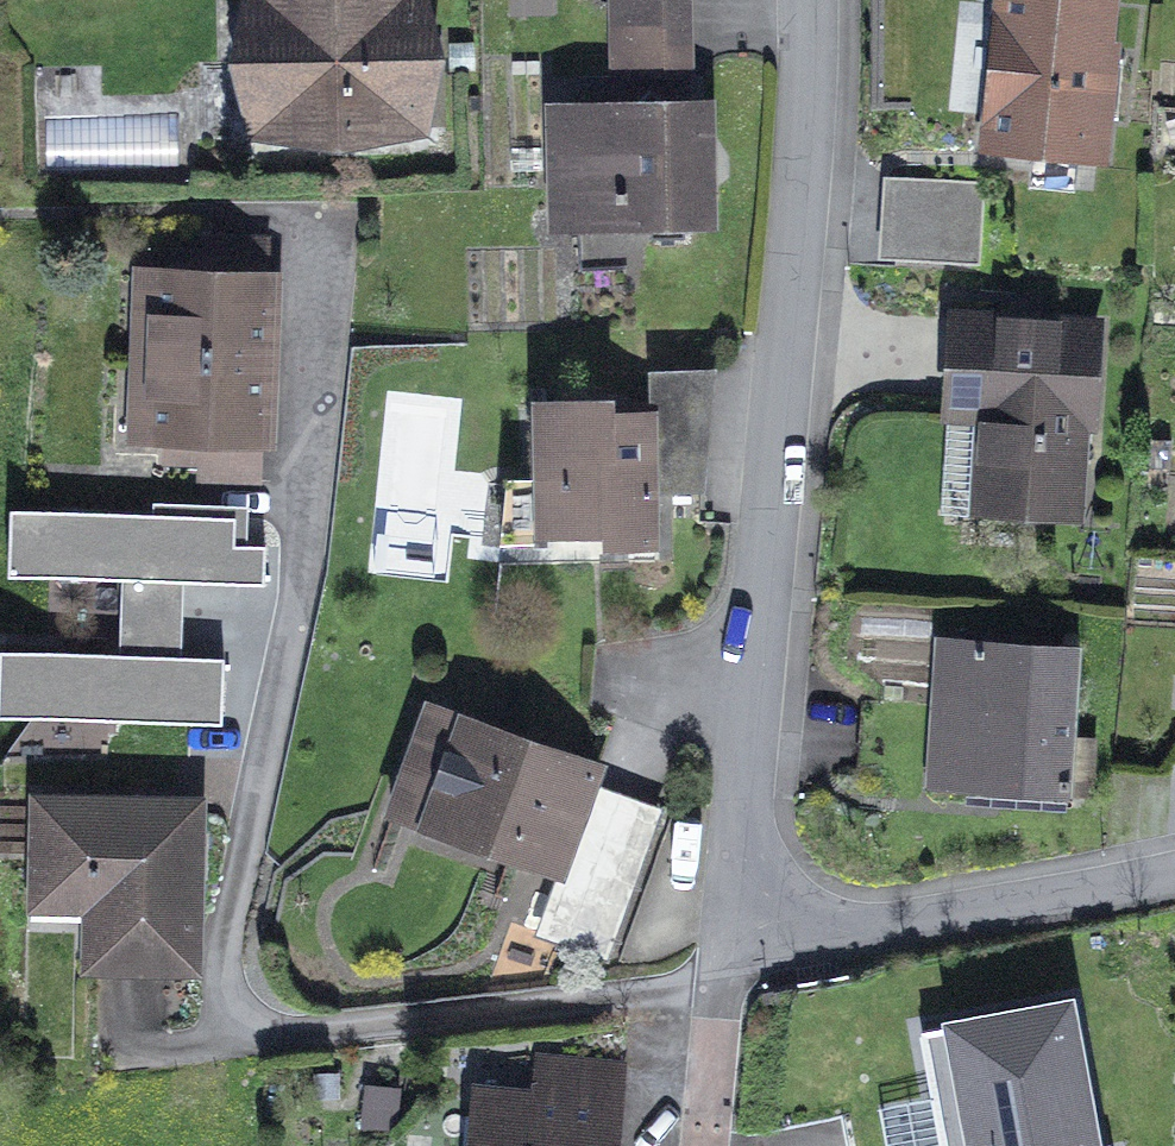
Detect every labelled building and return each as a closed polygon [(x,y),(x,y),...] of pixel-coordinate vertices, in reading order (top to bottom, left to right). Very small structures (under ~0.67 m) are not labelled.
[(252,135),(427,136),(428,61),(440,61),(440,41),(431,41),(432,18),(420,18),(421,0),(253,0),(252,135)] [(538,0),(512,0),(512,18),(538,18),(538,0)] [(615,77),(690,75),(688,0),(613,0),(615,77)] [(989,148),(1102,159),(1113,53),(1106,52),(1111,4),(1072,0),(1004,0),(989,148)] [(653,90),(638,107),(561,107),(561,122),(555,122),(555,170),(562,170),(562,199),(615,198),(615,226),(651,225),(652,240),(686,240),(686,225),(712,225),(710,106),(670,106),(653,90)] [(982,186),(900,181),(895,258),(977,263),(982,186)] [(157,273),(154,357),(267,361),(271,278),(157,273)] [(958,321),(954,414),(987,415),(985,459),(1001,459),(999,505),(1075,509),(1079,422),(1094,422),(1099,328),(958,321)] [(264,446),(267,361),(154,357),(151,441),(264,446)] [(610,401),(547,402),(548,534),(607,534),(607,547),(655,547),(654,494),(696,493),(695,462),(653,462),(652,415),(610,416),(610,401)] [(236,518),(10,512),(8,578),(122,581),(129,581),(127,636),(164,637),(166,583),(183,584),(264,586),(265,547),(235,547),(236,518)] [(129,581),(122,581),(120,657),(181,658),(183,584),(166,583),(164,637),(127,636),(129,581)] [(224,724),(226,660),(181,658),(120,657),(0,654),(0,717),(224,724)] [(1079,665),(941,658),(934,774),(1072,782),(1079,665)] [(511,739),(430,710),(405,778),(441,791),(429,824),(475,841),(480,827),(519,841),(513,855),(562,873),(599,771),(546,752),(541,767),(505,754),(511,739)] [(606,957),(659,812),(610,795),(571,901),(557,897),(544,934),(606,957)] [(197,808),(42,804),(40,886),(95,887),(94,966),(194,968),(197,808)] [(1067,1006),(923,1033),(944,1145),(1093,1145),(1067,1006)] [(612,1067),(540,1061),(535,1112),(487,1108),(483,1145),(605,1145),(612,1067)]
